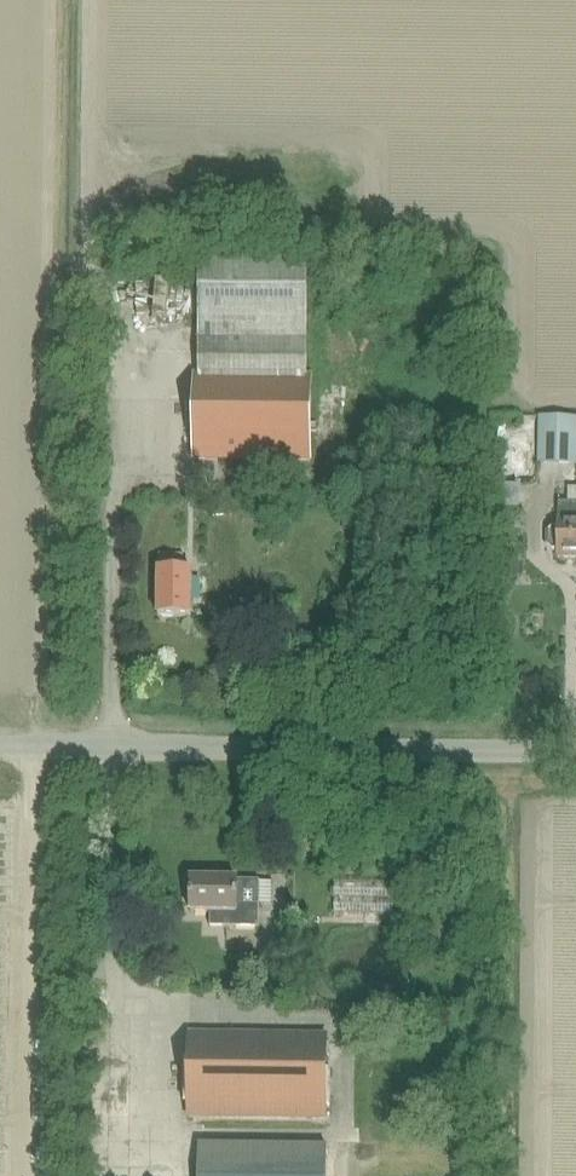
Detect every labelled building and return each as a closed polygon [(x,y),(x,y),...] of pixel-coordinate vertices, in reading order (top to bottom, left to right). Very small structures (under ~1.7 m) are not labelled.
[(198,376),(306,377),(308,246),(200,244),(198,376)] [(306,377),(198,376),(195,376),(193,460),(310,461),(311,377),(306,377)] [(539,464),(575,464),(575,415),(539,415),(539,464)] [(567,489),(567,503),(558,503),(558,527),(553,527),(548,532),(548,547),(553,552),(558,552),(558,558),(575,558),(575,489),(567,489)] [(191,618),(191,572),(183,571),(183,557),(159,556),(159,571),(158,571),(158,617),(191,618)] [(191,915),(211,916),(211,924),(259,924),(259,882),(237,882),(237,881),(191,881),(191,915)] [(333,891),(334,924),(382,922),(381,889),(333,891)] [(327,1120),(327,1036),(189,1036),(189,1120),(327,1120)] [(204,1175),(448,1175),(448,1149),(205,1146),(204,1175)]
